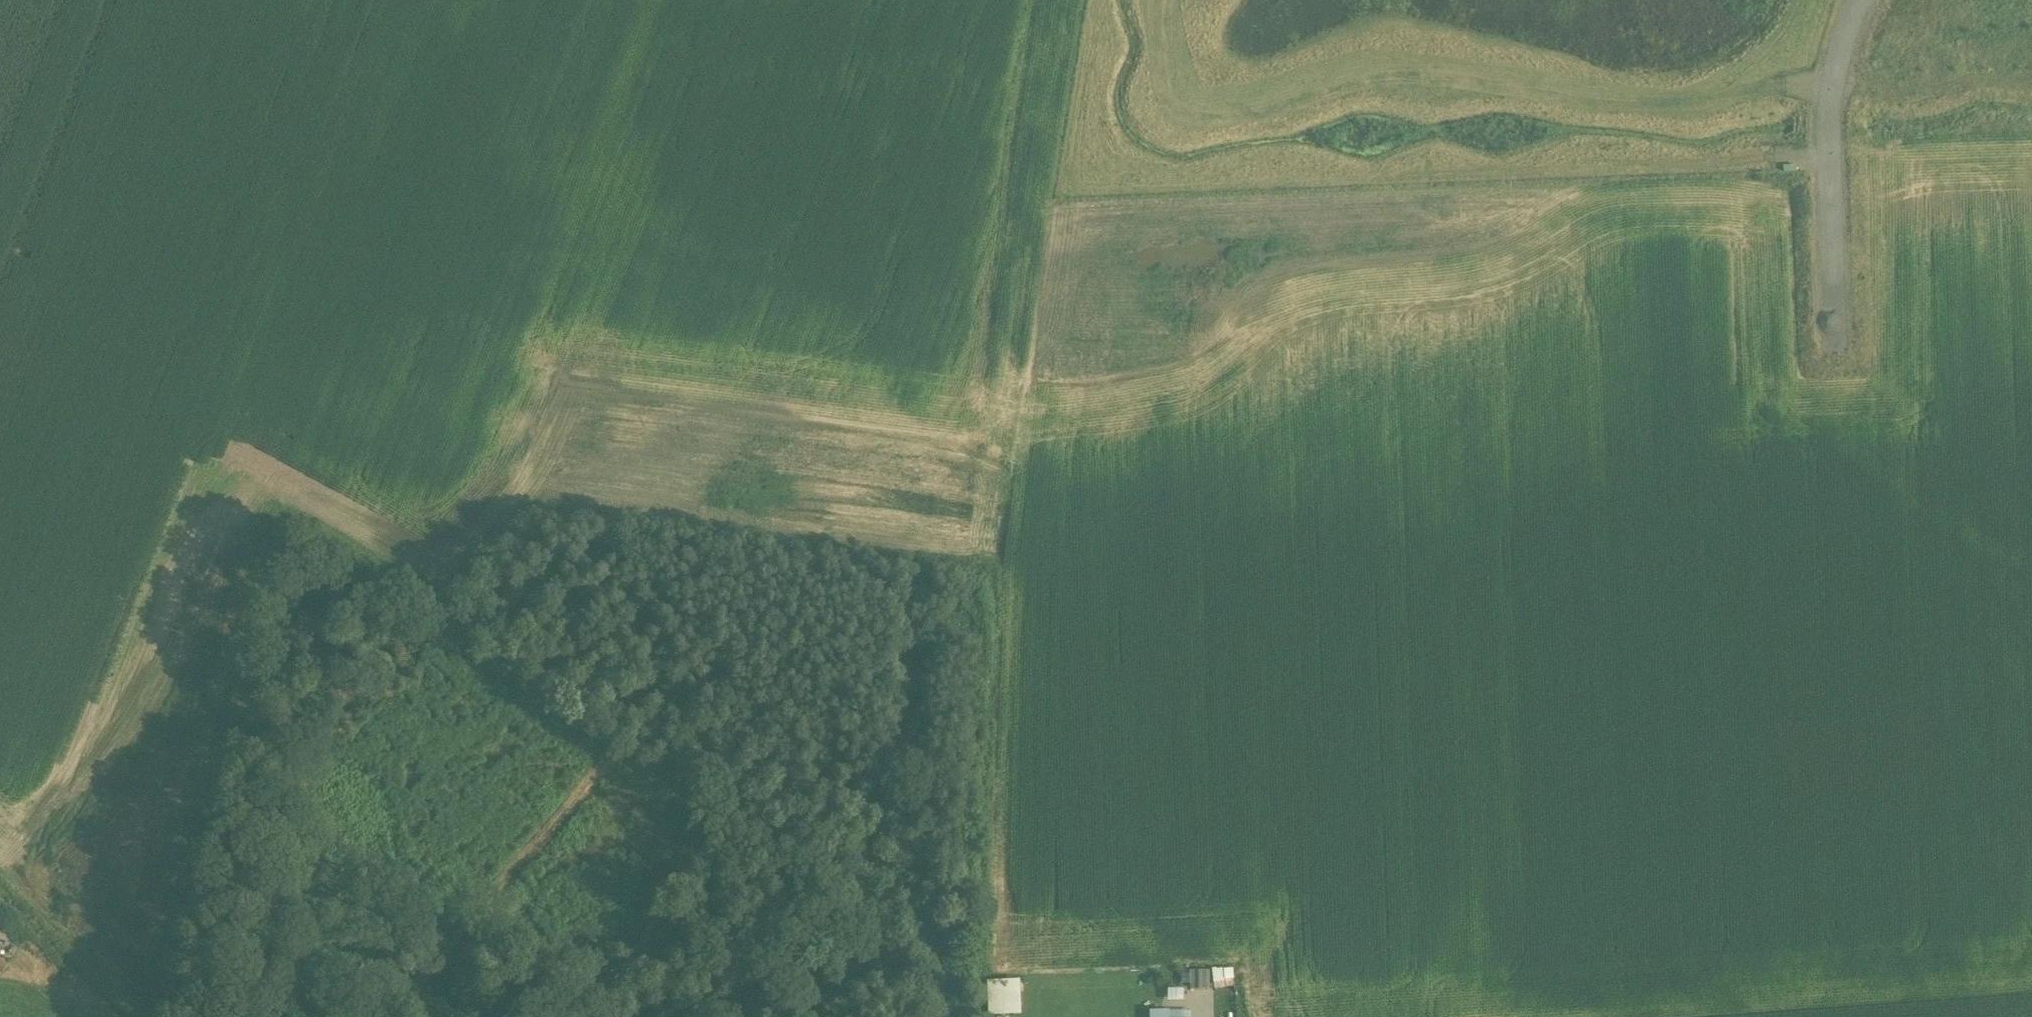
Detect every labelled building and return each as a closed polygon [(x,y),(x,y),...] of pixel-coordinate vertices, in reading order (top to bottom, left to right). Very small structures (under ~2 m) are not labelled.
[(991,1010),(1023,1011),(1024,978),(991,978),(991,1010)]
